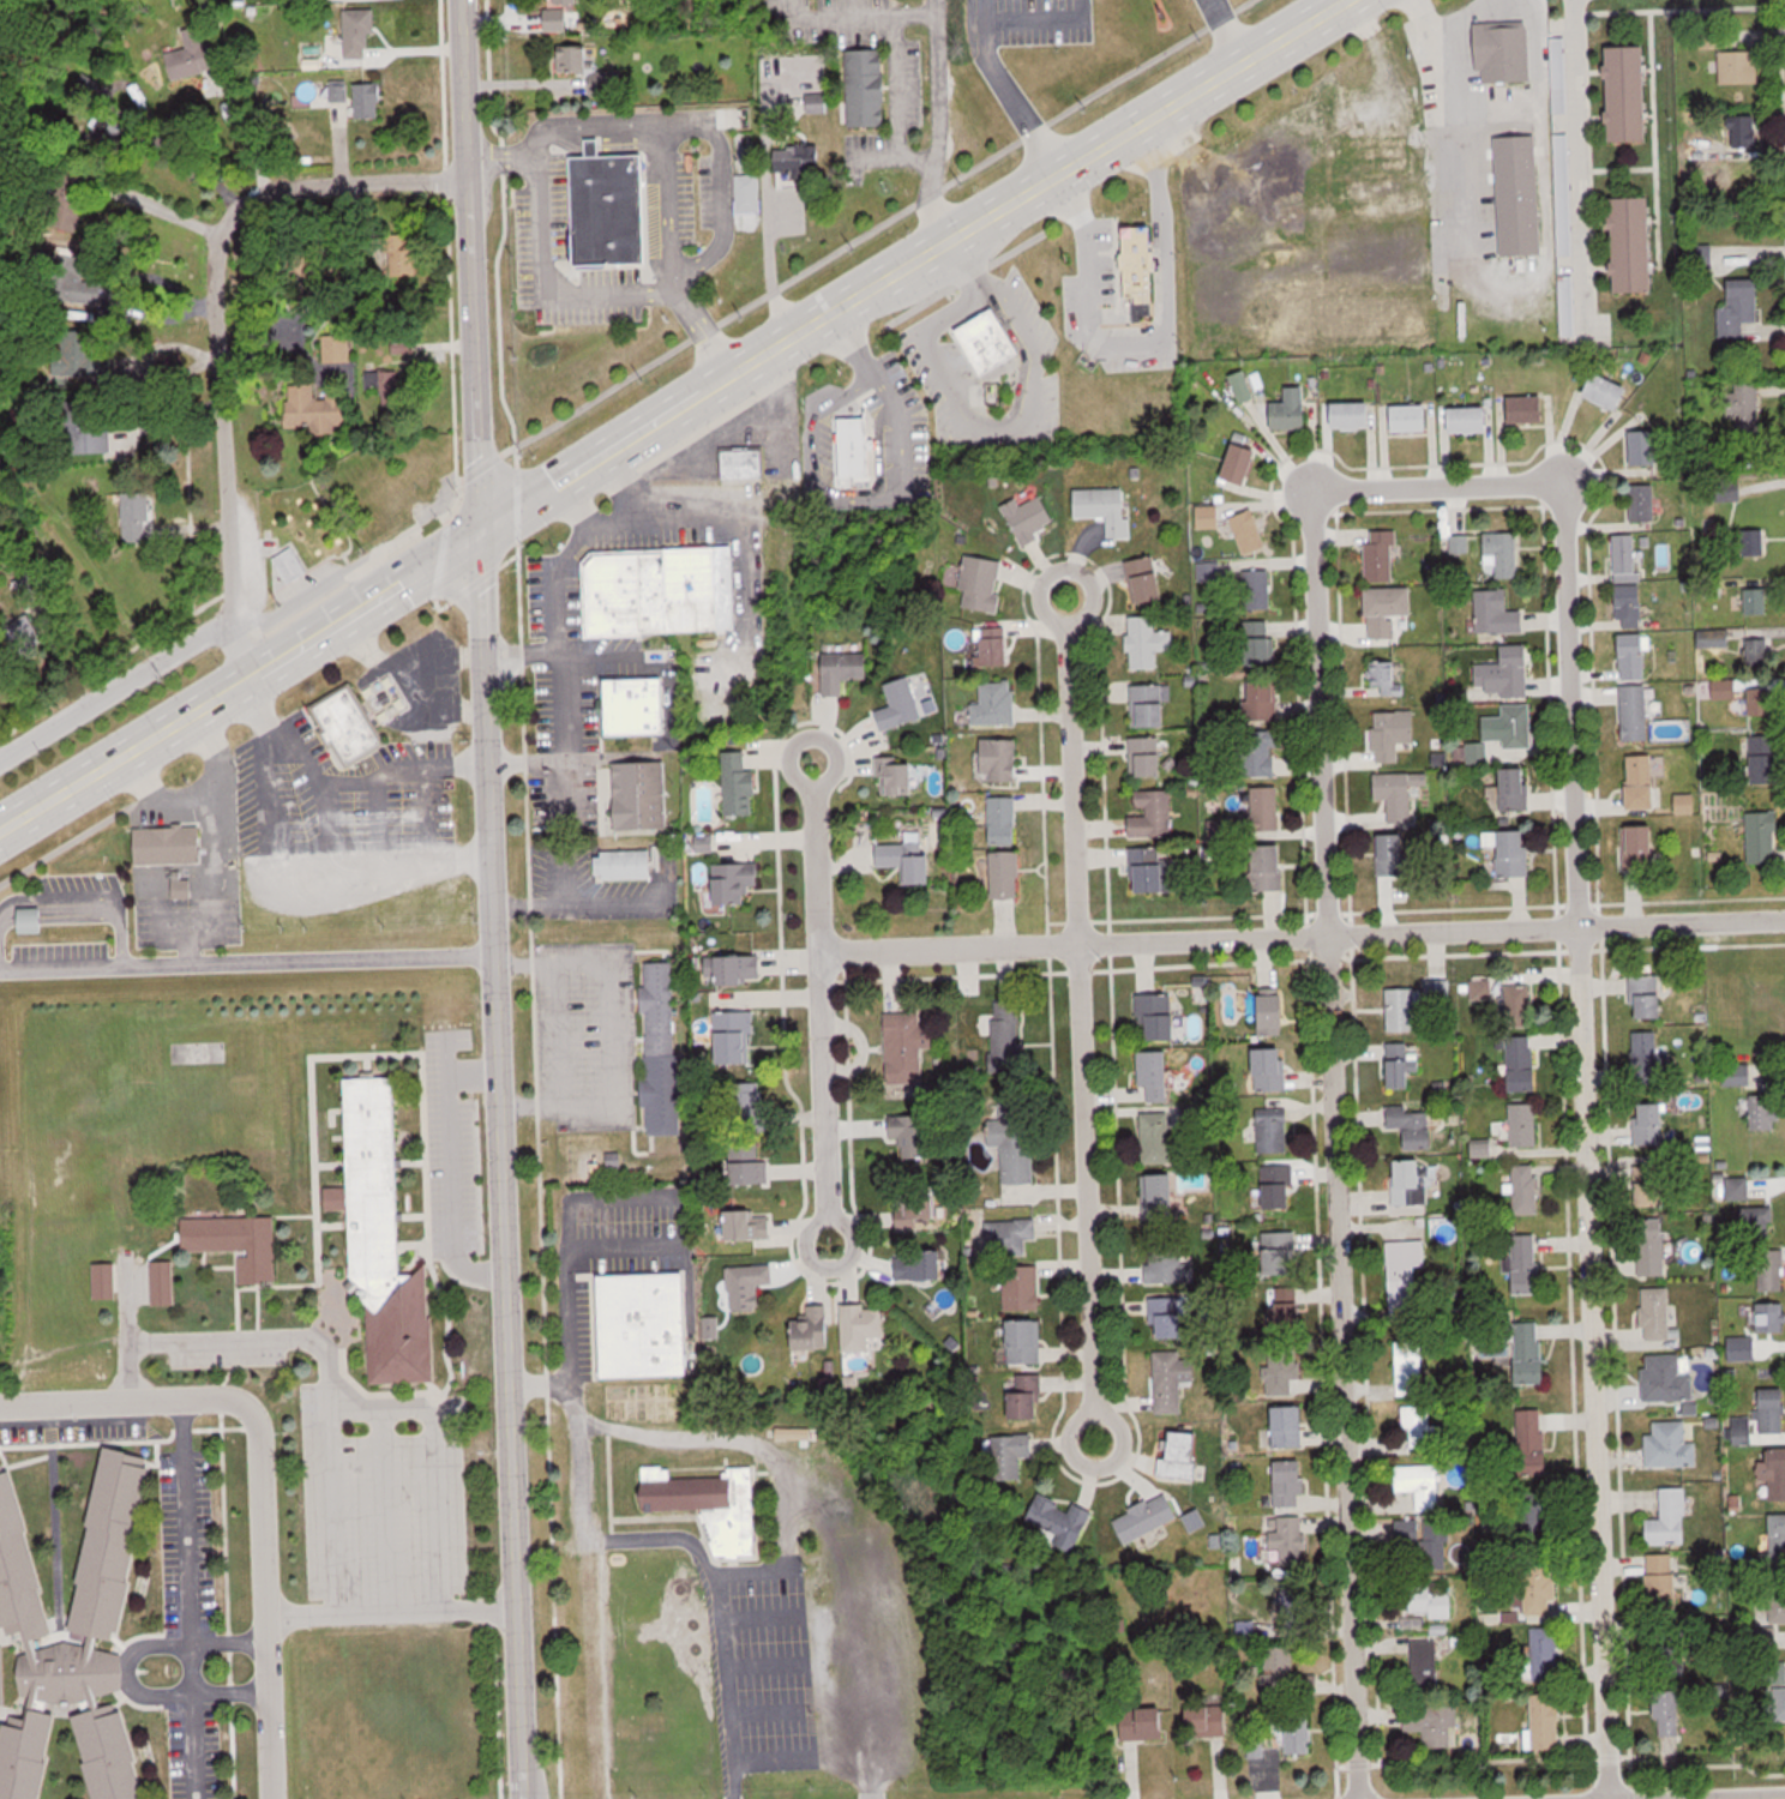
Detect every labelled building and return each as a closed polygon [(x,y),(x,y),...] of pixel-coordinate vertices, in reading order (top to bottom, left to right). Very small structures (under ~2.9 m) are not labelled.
[(578,0),(551,0),(551,30),(571,31),(571,7),(578,7),(578,0)] [(374,10),(346,10),(346,59),(374,59),(374,10)] [(1531,80),(1529,22),(1478,23),(1479,82),(1531,80)] [(178,80),(220,68),(213,44),(194,50),(196,59),(174,66),(178,80)] [(1651,139),(1649,45),(1611,46),(1613,140),(1651,139)] [(590,47),(574,49),(578,70),(585,69),(589,95),(624,89),(621,68),(594,72),(590,47)] [(847,50),(847,127),(889,127),(889,49),(847,50)] [(1760,51),(1720,51),(1720,88),(1760,88),(1760,51)] [(383,117),(383,83),(356,83),(356,117),(383,117)] [(828,113),(828,94),(807,94),(807,113),(828,113)] [(1762,116),(1735,116),(1735,148),(1762,148),(1762,116)] [(1497,136),(1502,254),(1544,253),(1539,133),(1497,136)] [(637,154),(641,263),(569,265),(564,156),(637,154)] [(732,175),(733,212),(757,211),(756,174),(732,175)] [(1657,292),(1655,196),(1615,197),(1617,293),(1657,292)] [(1562,341),(1611,340),(1611,312),(1596,313),(1593,212),(1575,212),(1575,207),(1559,208),(1562,341)] [(1123,227),(1123,306),(1132,306),(1132,321),(1143,321),(1143,314),(1153,314),(1153,227),(1123,227)] [(1718,307),(1718,338),(1761,338),(1760,278),(1729,278),(1729,307),(1718,307)] [(948,329),(967,361),(970,359),(980,373),(1017,351),(992,309),(980,315),(976,311),(948,329)] [(324,363),(352,363),(352,335),(324,335),(324,363)] [(60,374),(83,369),(79,350),(56,355),(60,374)] [(1633,387),(1595,369),(1583,393),(1621,411),(1633,387)] [(1761,383),(1731,383),(1731,433),(1761,433),(1761,383)] [(350,426),(350,394),(316,394),(316,384),(290,385),(290,426),(313,425),(314,435),(338,435),(338,426),(350,426)] [(1309,385),(1285,385),(1285,401),(1273,401),(1273,429),(1309,429),(1309,385)] [(1547,423),(1547,396),(1509,396),(1509,423),(1547,423)] [(1333,428),(1375,428),(1375,401),(1333,401),(1333,428)] [(1393,404),(1393,431),(1432,431),(1432,404),(1393,404)] [(1491,434),(1492,407),(1452,407),(1451,433),(1491,434)] [(834,419),(837,480),(870,477),(866,416),(834,419)] [(1633,426),(1633,465),(1662,465),(1662,426),(1633,426)] [(86,429),(86,453),(138,454),(138,429),(86,429)] [(1251,485),(1262,446),(1234,438),(1222,476),(1251,485)] [(720,451),(758,449),(759,477),(719,479),(720,451)] [(1076,518),(1109,517),(1109,538),(1131,538),(1130,488),(1075,489),(1076,518)] [(124,491),(124,523),(152,523),(152,491),(124,491)] [(1043,495),(1023,505),(1018,498),(1002,506),(1024,545),(1059,525),(1043,495)] [(1657,521),(1657,496),(1632,496),(1632,521),(1657,521)] [(1197,506),(1198,528),(1221,528),(1220,505),(1197,506)] [(1267,549),(1259,510),(1234,516),(1242,554),(1267,549)] [(1396,530),(1367,530),(1367,582),(1396,582),(1396,530)] [(1766,530),(1741,530),(1741,556),(1766,556),(1766,530)] [(1484,568),(1496,568),(1496,578),(1519,578),(1519,533),(1484,533),(1484,568)] [(1640,581),(1639,535),(1616,535),(1616,581),(1640,581)] [(588,554),(727,548),(732,630),(581,636),(578,567),(588,554)] [(275,560),(290,549),(308,574),(288,585),(275,560)] [(1004,594),(999,593),(1005,560),(968,554),(960,606),(1001,613),(1004,594)] [(1127,562),(1135,606),(1166,600),(1158,556),(1127,562)] [(1246,570),(1246,609),(1272,609),(1272,570),(1246,570)] [(43,603),(32,573),(15,579),(26,609),(43,603)] [(1618,586),(1618,627),(1645,627),(1645,586),(1618,586)] [(1369,588),(1370,639),(1397,639),(1397,616),(1414,615),(1414,587),(1369,588)] [(1744,614),(1769,614),(1769,588),(1744,588),(1744,614)] [(1526,633),(1527,611),(1510,611),(1510,590),(1479,590),(1478,632),(1526,633)] [(1159,668),(1159,652),(1174,651),(1174,631),(1157,631),(1157,616),(1130,617),(1131,669),(1159,668)] [(1248,621),(1248,666),(1276,665),(1276,621),(1248,621)] [(984,667),(1011,665),(1009,627),(981,628),(984,667)] [(1621,634),(1623,741),(1650,740),(1648,633),(1621,634)] [(1770,674),(1770,639),(1747,639),(1747,674),(1770,674)] [(1531,644),(1505,644),(1505,663),(1478,663),(1478,696),(1531,695),(1531,644)] [(846,697),(846,679),(871,679),(871,652),(824,652),(824,697),(846,697)] [(1374,661),(1374,696),(1403,696),(1403,661),(1374,661)] [(883,732),(929,717),(915,675),(885,685),(892,706),(876,711),(883,732)] [(657,679),(660,733),(601,735),(599,682),(657,679)] [(1018,725),(1016,680),(982,681),(983,704),(973,704),(975,727),(1018,725)] [(1245,722),(1279,722),(1279,681),(1251,681),(1251,701),(1245,701),(1245,722)] [(1132,727),(1171,727),(1171,684),(1132,684),(1132,727)] [(342,768),(380,742),(345,687),(306,711),(342,768)] [(1773,716),(1773,688),(1747,688),(1747,716),(1773,716)] [(429,717),(395,701),(385,723),(419,739),(429,717)] [(1506,746),(1534,746),(1534,704),(1504,704),(1504,725),(1495,725),(1495,741),(1505,741),(1506,746)] [(1374,761),(1401,761),(1401,748),(1418,748),(1418,712),(1375,711),(1374,761)] [(1130,737),(1130,777),(1164,777),(1164,737),(1130,737)] [(1756,783),(1781,783),(1781,737),(1756,737),(1756,783)] [(984,738),(984,781),(1021,781),(1021,738),(984,738)] [(1276,777),(1276,738),(1248,738),(1248,777),(1276,777)] [(1489,744),(1471,744),(1471,763),(1489,763),(1489,744)] [(727,751),(727,815),(759,815),(760,770),(748,770),(748,752),(727,751)] [(1630,810),(1658,810),(1658,755),(1630,755),(1630,810)] [(887,796),(939,795),(939,762),(886,763),(887,796)] [(660,763),(663,831),(611,834),(608,765),(660,763)] [(1531,767),(1500,767),(1500,814),(1531,814),(1531,767)] [(1376,802),(1389,802),(1390,824),(1416,824),(1416,785),(1429,785),(1429,773),(1375,774),(1376,802)] [(1281,788),(1250,787),(1249,831),(1280,831),(1281,788)] [(1132,838),(1172,838),(1172,791),(1132,791),(1132,838)] [(992,797),(992,845),(1019,845),(1019,797),(992,797)] [(1779,864),(1778,812),(1749,812),(1749,864),(1779,864)] [(878,845),(878,869),(908,868),(909,886),(935,885),(934,850),(948,850),(947,821),(927,821),(927,843),(878,845)] [(1621,848),(1621,870),(1660,870),(1660,825),(1628,826),(1628,848),(1621,848)] [(131,829),(194,828),(197,866),(130,867),(131,829)] [(1531,830),(1499,830),(1499,877),(1531,877),(1531,830)] [(1411,834),(1382,834),(1382,877),(1411,877),(1411,834)] [(1285,846),(1256,846),(1256,892),(1285,892),(1285,846)] [(1181,892),(1180,858),(1165,858),(1164,848),(1134,849),(1135,893),(1181,892)] [(1023,852),(995,852),(995,900),(1023,900),(1023,852)] [(597,853),(597,880),(648,880),(648,853),(597,853)] [(716,863),(716,905),(750,905),(750,888),(762,888),(762,863),(716,863)] [(764,985),(763,956),(708,957),(708,985),(764,985)] [(675,962),(642,963),(648,1154),(681,1154),(675,962)] [(1665,976),(1633,976),(1633,1018),(1665,1018),(1665,976)] [(1505,1017),(1533,1017),(1533,985),(1505,985),(1505,1017)] [(1418,1031),(1418,989),(1389,989),(1389,1031),(1418,1031)] [(1261,992),(1261,1035),(1289,1035),(1289,992),(1261,992)] [(1149,1024),(1149,1040),(1177,1040),(1177,995),(1138,995),(1138,1024),(1149,1024)] [(1023,1000),(994,1000),(994,1015),(981,1015),(981,1036),(993,1036),(993,1073),(1023,1073),(1023,1000)] [(707,1014),(708,1044),(720,1044),(720,1065),(754,1064),(753,1013),(707,1014)] [(886,1014),(887,1083),(924,1083),(924,1049),(932,1049),(932,1013),(886,1014)] [(1634,1032),(1634,1069),(1666,1069),(1666,1032),(1634,1032)] [(1539,1092),(1537,1036),(1509,1037),(1510,1093),(1539,1092)] [(1419,1089),(1419,1043),(1390,1043),(1390,1089),(1419,1089)] [(1257,1048),(1257,1091),(1287,1091),(1287,1048),(1257,1048)] [(1142,1052),(1142,1102),(1170,1102),(1170,1052),(1142,1052)] [(396,1077),(347,1078),(350,1187),(325,1189),(326,1210),(359,1209),(363,1384),(434,1382),(431,1271),(402,1272),(396,1077)] [(735,1085),(734,1125),(758,1125),(759,1086),(735,1085)] [(1752,1131),(1781,1131),(1782,1095),(1753,1095),(1752,1131)] [(1669,1144),(1669,1103),(1638,1104),(1638,1144),(1669,1144)] [(1539,1147),(1539,1104),(1512,1104),(1512,1147),(1539,1147)] [(1171,1125),(1197,1125),(1197,1107),(1142,1107),(1142,1164),(1171,1164),(1171,1125)] [(1386,1107),(1387,1129),(1406,1129),(1407,1150),(1434,1150),(1433,1107),(1386,1107)] [(1258,1153),(1292,1153),(1292,1111),(1258,1111),(1258,1153)] [(900,1145),(900,1157),(933,1157),(933,1114),(890,1114),(890,1145),(900,1145)] [(1004,1184),(1035,1183),(1034,1116),(991,1118),(992,1147),(1003,1147),(1004,1184)] [(762,1145),(733,1145),(733,1186),(770,1186),(770,1157),(762,1157),(762,1145)] [(1396,1204),(1426,1204),(1426,1160),(1396,1160),(1396,1204)] [(1540,1165),(1515,1165),(1516,1215),(1541,1214),(1540,1165)] [(1294,1166),(1263,1166),(1263,1208),(1294,1208),(1294,1166)] [(1634,1205),(1669,1205),(1669,1166),(1634,1166),(1634,1205)] [(1176,1175),(1144,1176),(1145,1223),(1182,1222),(1181,1203),(1176,1203),(1176,1175)] [(1727,1176),(1727,1201),(1751,1201),(1751,1176),(1727,1176)] [(897,1230),(939,1230),(939,1204),(897,1204),(897,1230)] [(1777,1205),(1740,1205),(1740,1232),(1777,1232),(1777,1205)] [(773,1210),(728,1211),(729,1240),(773,1239),(773,1210)] [(276,1217),(184,1219),(184,1251),(240,1251),(240,1283),(277,1283),(276,1217)] [(1037,1220),(987,1220),(987,1256),(1026,1256),(1026,1239),(1037,1239),(1037,1220)] [(1667,1276),(1667,1225),(1640,1225),(1640,1276),(1667,1276)] [(1262,1231),(1262,1274),(1296,1274),(1296,1231),(1262,1231)] [(1515,1234),(1515,1295),(1540,1295),(1540,1234),(1515,1234)] [(1681,1260),(1699,1259),(1698,1239),(1680,1240),(1681,1260)] [(1148,1284),(1192,1283),(1190,1241),(1147,1242),(1148,1284)] [(1426,1241),(1391,1241),(1391,1268),(1426,1268),(1426,1241)] [(945,1280),(945,1255),(895,1255),(895,1280),(945,1280)] [(154,1262),(154,1304),(174,1304),(174,1262),(154,1262)] [(118,1299),(118,1263),(94,1263),(94,1299),(118,1299)] [(730,1312),(761,1311),(760,1285),(775,1285),(774,1265),(728,1267),(730,1312)] [(1760,1290),(1784,1290),(1784,1265),(1760,1265),(1760,1290)] [(1040,1267),(1005,1267),(1005,1310),(1040,1310),(1040,1267)] [(601,1275),(603,1377),(689,1376),(686,1272),(601,1275)] [(1298,1287),(1274,1287),(1274,1321),(1298,1321),(1298,1287)] [(1644,1340),(1672,1340),(1672,1288),(1644,1288),(1644,1340)] [(1186,1339),(1186,1298),(1151,1298),(1151,1339),(1186,1339)] [(1758,1361),(1759,1332),(1784,1332),(1784,1303),(1748,1303),(1748,1336),(1730,1336),(1729,1361),(1758,1361)] [(831,1350),(831,1305),(800,1305),(800,1350),(831,1350)] [(888,1339),(888,1305),(842,1305),(842,1351),(880,1351),(880,1339),(888,1339)] [(1043,1321),(1009,1321),(1009,1363),(1043,1363),(1043,1321)] [(1516,1383),(1545,1383),(1545,1322),(1516,1322),(1516,1383)] [(1423,1340),(1397,1340),(1397,1395),(1423,1395),(1423,1340)] [(1157,1414),(1184,1413),(1183,1382),(1195,1382),(1194,1358),(1183,1358),(1183,1350),(1155,1351),(1157,1414)] [(1301,1354),(1268,1354),(1268,1396),(1301,1396),(1301,1354)] [(1645,1402),(1691,1401),(1689,1354),(1644,1355),(1645,1402)] [(1043,1374),(1012,1374),(1012,1419),(1043,1419),(1043,1374)] [(1755,1389),(1757,1445),(1784,1444),(1784,1388),(1755,1389)] [(1401,1407),(1404,1447),(1437,1445),(1435,1405),(1401,1407)] [(1275,1447),(1304,1447),(1304,1406),(1275,1406),(1275,1447)] [(1520,1475),(1546,1474),(1545,1408),(1519,1409),(1520,1475)] [(1647,1434),(1647,1468),(1693,1468),(1693,1421),(1653,1421),(1653,1434),(1647,1434)] [(1197,1478),(1199,1432),(1174,1431),(1173,1459),(1161,1459),(1160,1476),(1197,1478)] [(992,1435),(993,1480),(1023,1479),(1022,1458),(1035,1458),(1034,1434),(992,1435)] [(38,1651),(36,1641),(55,1636),(12,1468),(0,1466),(0,1629),(2,1638),(24,1632),(26,1644),(19,1720),(0,1727),(0,1798),(41,1798),(55,1707),(74,1716),(96,1798),(141,1798),(97,1641),(126,1633),(152,1455),(102,1446),(74,1633),(90,1636),(79,1641),(38,1651)] [(1275,1460),(1275,1508),(1305,1508),(1305,1460),(1275,1460)] [(1401,1491),(1417,1491),(1417,1510),(1439,1510),(1439,1466),(1401,1466),(1401,1491)] [(645,1510),(708,1509),(709,1558),(757,1557),(755,1470),(673,1473),(673,1467),(644,1468),(645,1510)] [(1649,1546),(1687,1545),(1686,1488),(1662,1488),(1662,1520),(1649,1520),(1649,1546)] [(1113,1520),(1126,1545),(1182,1517),(1169,1492),(1113,1520)] [(1054,1532),(1050,1540),(1072,1552),(1094,1513),(1075,1502),(1071,1509),(1050,1498),(1046,1506),(1037,1501),(1028,1517),(1054,1532)] [(1306,1516),(1270,1517),(1271,1567),(1308,1566),(1306,1516)] [(1765,1517),(1765,1564),(1784,1564),(1784,1517),(1765,1517)] [(1446,1520),(1396,1520),(1396,1544),(1422,1544),(1422,1563),(1446,1563),(1446,1520)] [(1551,1540),(1525,1540),(1523,1616),(1550,1617),(1551,1540)] [(1648,1608),(1678,1608),(1679,1555),(1649,1555),(1648,1608)] [(1281,1629),(1309,1629),(1309,1584),(1281,1584),(1281,1629)] [(1452,1618),(1452,1590),(1411,1590),(1411,1618),(1452,1618)] [(1784,1625),(1784,1599),(1771,1599),(1771,1625),(1784,1625)] [(1531,1681),(1561,1681),(1561,1629),(1531,1629),(1531,1681)] [(1439,1686),(1439,1640),(1413,1640),(1413,1686),(1439,1686)] [(1264,1647),(1264,1696),(1294,1696),(1294,1647),(1264,1647)] [(1784,1723),(1784,1688),(1767,1688),(1767,1723),(1784,1723)] [(1532,1751),(1562,1751),(1562,1695),(1532,1695),(1532,1751)] [(1405,1732),(1425,1732),(1425,1748),(1456,1748),(1455,1706),(1405,1707),(1405,1732)] [(1186,1709),(1186,1736),(1229,1736),(1229,1709),(1186,1709)] [(1167,1710),(1123,1710),(1123,1740),(1167,1740),(1167,1710)] [(1311,1755),(1311,1714),(1287,1714),(1287,1755),(1311,1755)]
